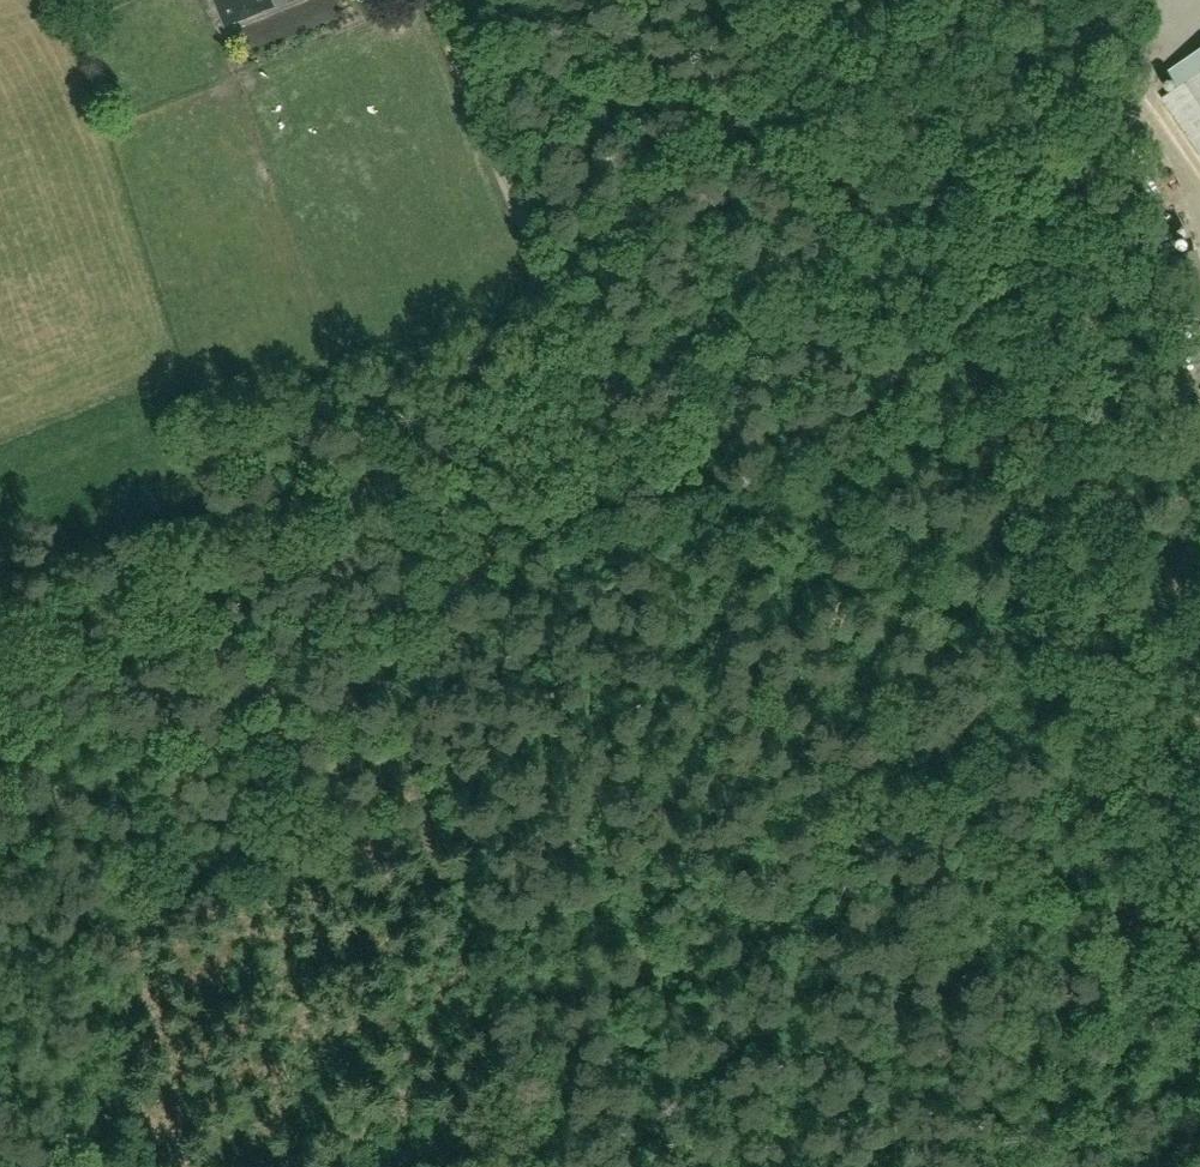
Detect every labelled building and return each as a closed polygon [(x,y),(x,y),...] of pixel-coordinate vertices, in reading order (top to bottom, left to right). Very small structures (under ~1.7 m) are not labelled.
[(271,0),(215,0),(226,26),(274,7),(271,0)] [(1167,73),(1178,89),(1164,99),(1199,151),(1199,50),(1167,73)]
